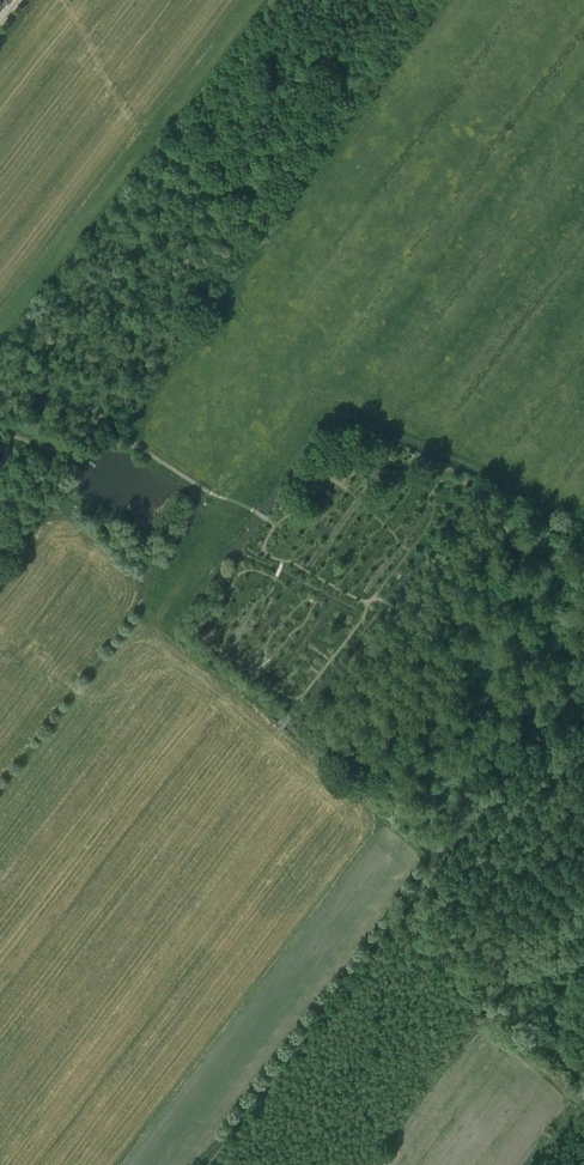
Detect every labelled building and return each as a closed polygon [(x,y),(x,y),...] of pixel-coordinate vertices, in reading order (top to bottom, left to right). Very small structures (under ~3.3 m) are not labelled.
[(74,442),(80,447),(86,441),(79,436),(74,442)]
